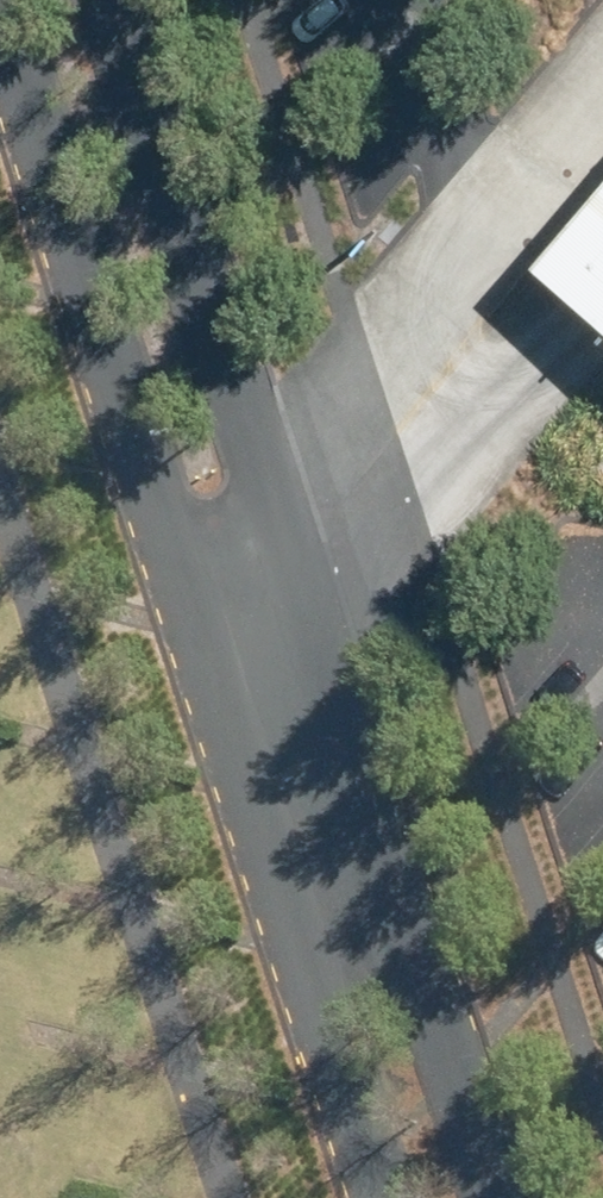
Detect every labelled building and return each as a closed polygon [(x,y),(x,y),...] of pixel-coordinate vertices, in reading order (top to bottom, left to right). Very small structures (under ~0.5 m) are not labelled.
[(564,257),(602,290),(602,211),(564,257)]
